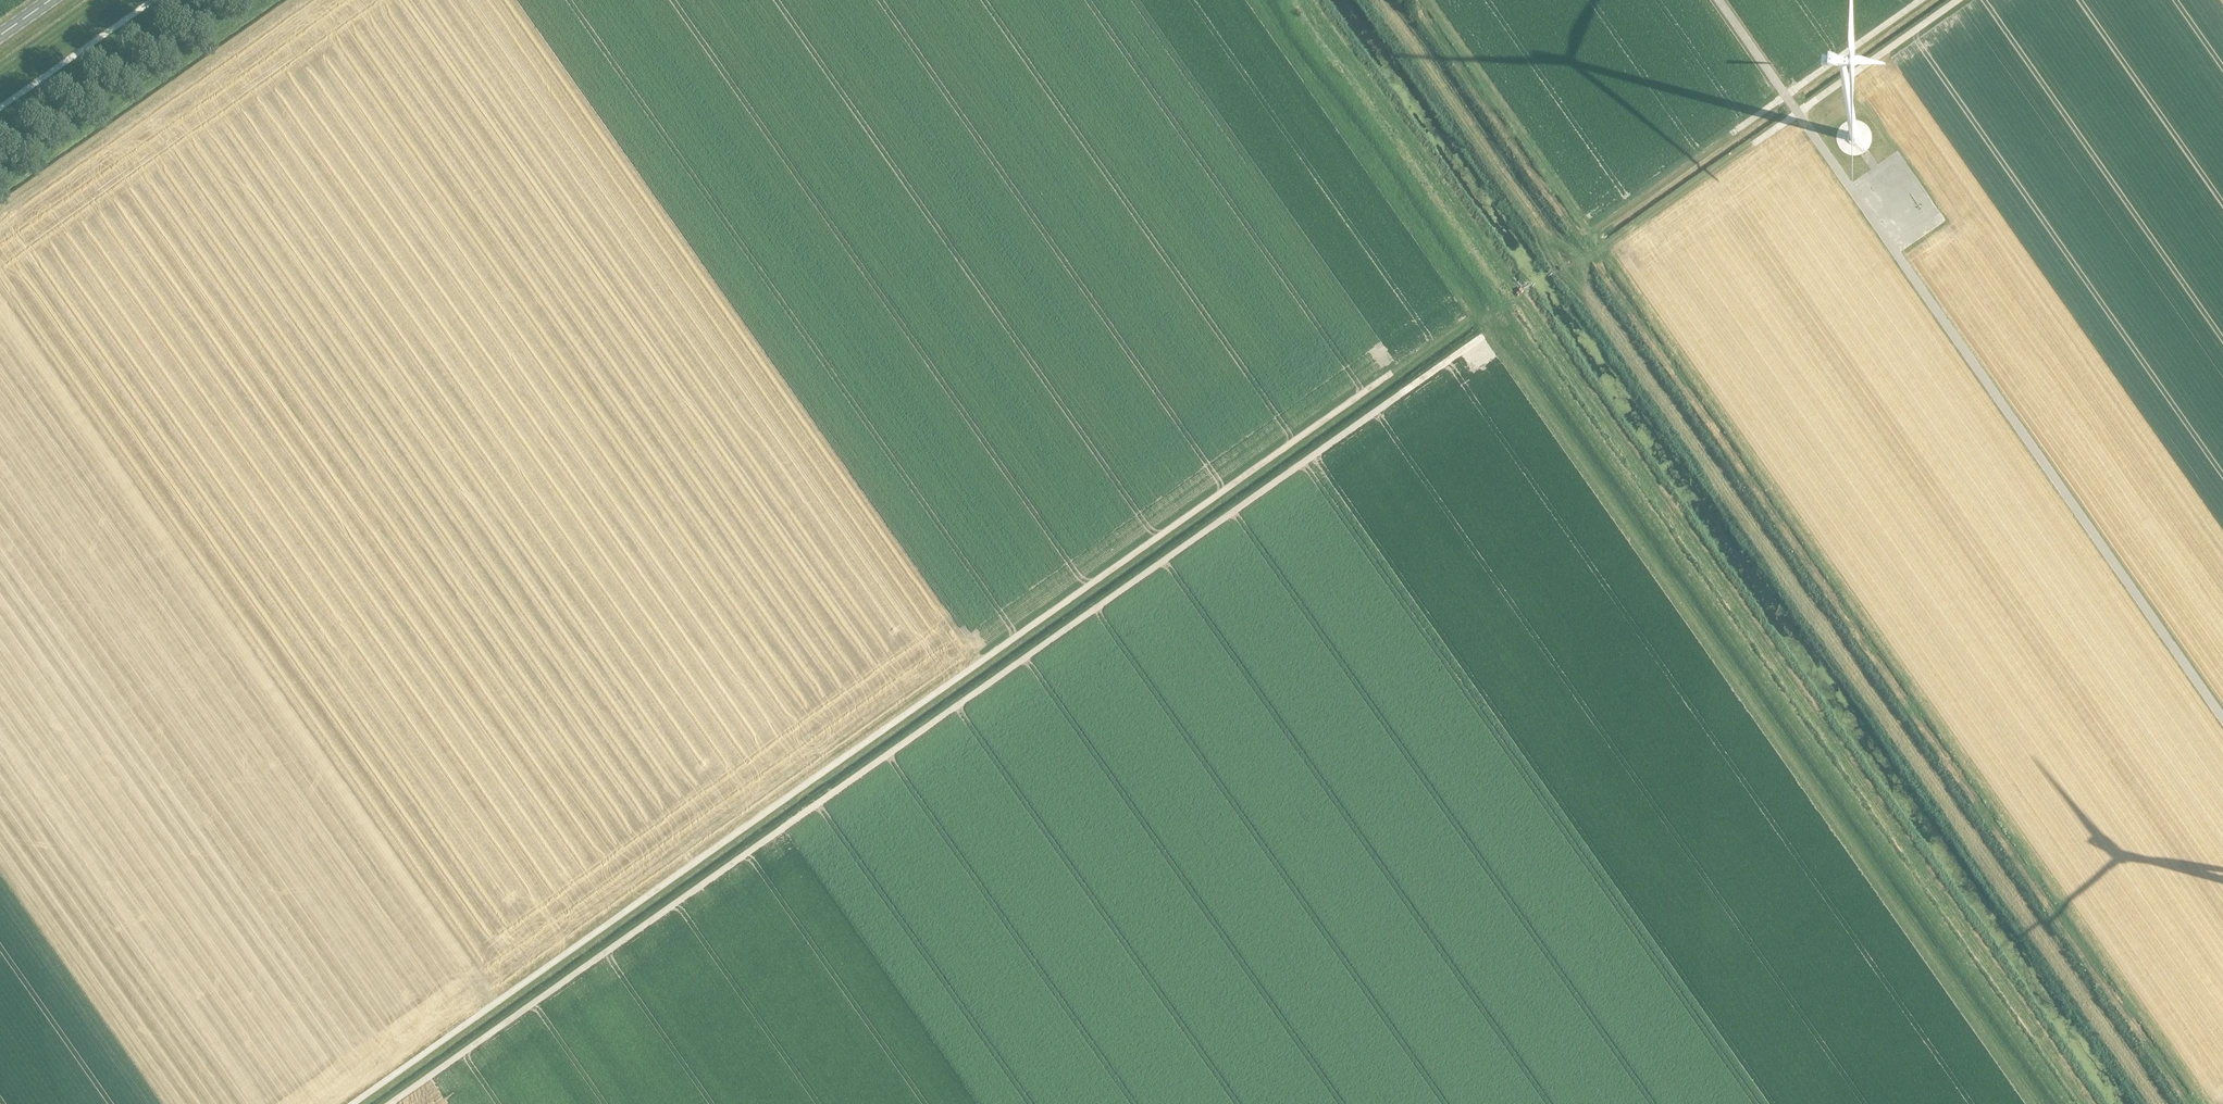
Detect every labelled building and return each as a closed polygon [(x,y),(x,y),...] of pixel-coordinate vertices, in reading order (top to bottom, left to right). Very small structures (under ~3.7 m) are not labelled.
[(1849,135),(1849,136),(1849,137),(1849,138),(1849,139),(1850,140),(1851,141),(1852,141),(1853,141),(1854,141),(1855,141),(1856,141),(1857,140),(1858,139),(1858,138),(1858,137),(1858,136),(1858,135),(1858,134),(1857,133),(1856,132),(1855,132),(1854,132),(1853,132),(1852,132),(1851,132),(1850,133),(1850,134),(1849,134),(1849,135)]
